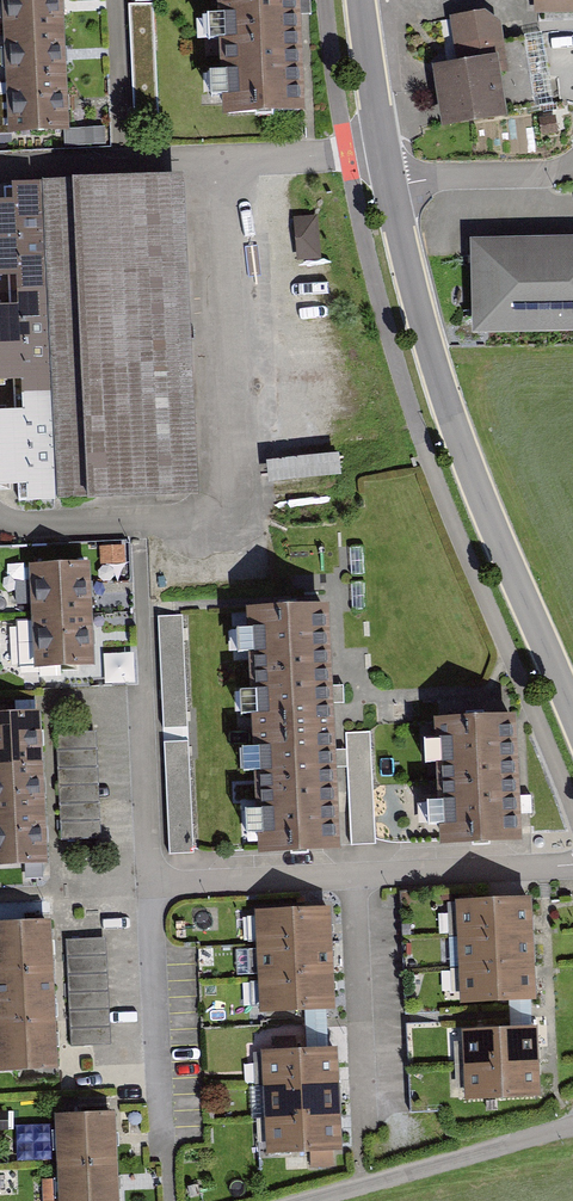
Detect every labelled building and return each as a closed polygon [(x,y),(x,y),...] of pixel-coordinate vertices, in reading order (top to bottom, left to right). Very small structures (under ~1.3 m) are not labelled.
[(65,34),(63,0),(1,0),(3,37),(65,34)] [(221,122),(305,118),(300,0),(216,0),(221,122)] [(538,14),(572,11),(572,0),(537,0),(538,14)] [(452,12),(461,59),(439,63),(450,129),(518,118),(498,5),(452,12)] [(3,37),(6,88),(68,85),(65,34),(3,37)] [(9,139),(70,136),(68,85),(6,88),(9,139)] [(195,179),(9,191),(10,205),(0,205),(0,281),(28,279),(29,304),(0,305),(0,390),(36,388),(37,409),(0,411),(0,491),(44,488),(45,507),(214,496),(195,179)] [(296,218),(299,258),(322,257),(319,216),(296,218)] [(470,244),(472,341),(572,338),(572,241),(470,244)] [(270,479),(343,474),(342,451),(269,456),(270,479)] [(89,566),(28,570),(31,621),(92,618),(89,566)] [(330,611),(246,614),(252,739),(336,735),(330,611)] [(188,728),(183,615),(157,616),(162,730),(188,728)] [(34,673),(95,669),(92,618),(31,621),(34,673)] [(138,684),(136,654),(106,655),(107,685),(138,684)] [(0,718),(0,769),(43,766),(40,715),(0,718)] [(434,725),(439,853),(522,850),(516,721),(434,725)] [(55,734),(60,841),(101,839),(95,732),(55,734)] [(345,733),(351,848),(376,847),(371,732),(345,733)] [(258,863),(341,859),(336,735),(252,739),(258,863)] [(194,855),(188,740),(164,742),(169,856),(194,855)] [(45,817),(43,766),(0,769),(0,820),(45,817)] [(48,868),(45,817),(0,820),(0,871),(48,868)] [(531,902),(456,905),(457,939),(533,936),(531,902)] [(330,912),(255,915),(257,949),(332,946),(330,912)] [(0,927),(0,977),(53,975),(51,925),(0,927)] [(457,939),(459,974),(534,970),(533,936),(457,939)] [(106,940),(65,942),(71,1049),(111,1047),(106,940)] [(257,949),(258,983),(333,980),(332,946),(257,949)] [(460,1008),(536,1005),(534,970),(459,974),(460,1008)] [(56,1024),(53,975),(0,977),(0,1027),(56,1024)] [(260,1017),(335,1014),(333,980),(258,983),(260,1017)] [(58,1074),(56,1024),(0,1027),(0,1077),(58,1074)] [(536,1031),(462,1035),(463,1070),(538,1066),(536,1031)] [(337,1052),(261,1055),(263,1090),(339,1086),(337,1052)] [(465,1105),(540,1101),(538,1066),(463,1070),(465,1105)] [(263,1090),(264,1124),(340,1120),(339,1086),(263,1090)] [(115,1115),(54,1118),(57,1169),(118,1166),(115,1115)] [(266,1158),(342,1155),(340,1120),(264,1124),(266,1158)] [(118,1166),(57,1169),(59,1200),(120,1200),(118,1166)]
